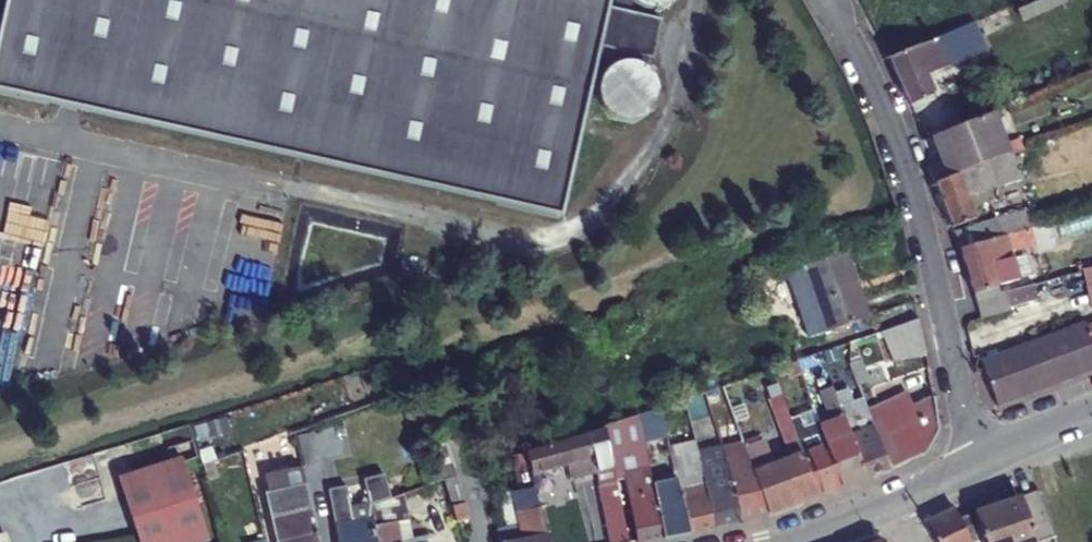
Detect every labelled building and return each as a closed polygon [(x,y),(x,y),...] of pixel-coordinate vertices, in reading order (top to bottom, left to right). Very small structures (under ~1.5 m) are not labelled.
[(634,2),(640,7),(648,8),(656,9),(663,7),(670,3),(673,0),(615,0),(612,2),(611,8),(606,7),(607,0),(3,0),(0,14),(0,94),(559,219),(597,47),(603,48),(601,53),(609,69),(603,75),(600,81),(598,89),(599,97),(601,104),(605,111),(611,115),(617,119),(625,121),(632,120),(640,118),(646,114),(651,108),(655,101),(656,94),(656,86),(654,79),(649,72),(644,67),(637,64),(629,63),(621,63),(616,52),(652,60),(661,19),(624,12),(634,2)] [(1064,4),(1062,0),(1053,0),(1020,15),(1023,22),(1064,4)] [(888,58),(908,103),(932,93),(924,75),(961,58),(959,53),(953,56),(943,34),(888,58)] [(947,176),(1009,152),(992,108),(980,112),(931,133),(947,176)] [(1012,151),(1021,176),(1033,171),(1024,147),(1012,151)] [(974,217),(971,206),(967,195),(991,186),(1021,176),(1012,151),(1009,152),(947,176),(934,180),(950,226),(952,225),(974,217)] [(995,199),(991,186),(967,195),(971,206),(995,199)] [(998,236),(1036,224),(1031,206),(993,217),(994,219),(998,236)] [(998,236),(994,219),(954,231),(961,247),(998,236)] [(961,247),(981,316),(1010,308),(1009,304),(1005,290),(999,292),(994,275),(1010,270),(1007,258),(1012,256),(1010,250),(1031,244),(1034,251),(1052,245),(1045,221),(1036,224),(998,236),(961,247)] [(805,266),(828,332),(866,318),(843,253),(805,266)] [(810,338),(828,332),(805,266),(787,272),(810,338)] [(1032,283),(1005,290),(1009,304),(1036,297),(1032,283)] [(923,354),(913,319),(881,331),(893,361),(923,354)] [(1091,370),(1091,342),(1084,321),(1028,343),(1029,348),(983,364),(985,369),(997,406),(1091,370)] [(850,342),(822,352),(827,365),(852,356),(850,342)] [(798,361),(805,381),(830,372),(827,365),(822,352),(798,361)] [(853,364),(861,386),(869,383),(862,361),(853,364)] [(762,443),(743,449),(767,514),(770,514),(817,496),(795,434),(773,369),(762,372),(766,383),(792,460),(771,467),(762,443)] [(724,398),(766,383),(762,372),(720,386),(724,398)] [(867,477),(837,394),(835,388),(822,392),(832,421),(820,425),(842,487),(867,477)] [(867,477),(890,469),(875,426),(869,408),(865,398),(855,402),(850,389),(837,394),(867,477)] [(939,431),(933,397),(912,408),(907,394),(869,408),(875,426),(890,469),(926,454),(939,431)] [(605,425),(601,426),(609,445),(639,434),(635,415),(605,425)] [(820,425),(795,434),(817,496),(842,487),(820,425)] [(570,470),(572,476),(598,471),(603,494),(602,495),(613,541),(628,541),(629,541),(609,445),(601,426),(597,427),(598,432),(524,450),(529,469),(568,461),(570,470)] [(309,430),(294,434),(301,462),(316,459),(309,430)] [(446,479),(460,476),(475,471),(464,437),(446,442),(454,465),(424,473),(428,485),(446,479)] [(696,452),(692,439),(677,443),(684,455),(696,452)] [(696,452),(701,470),(716,526),(742,521),(729,478),(725,453),(722,447),(696,452)] [(729,478),(742,521),(767,514),(743,449),(725,453),(729,478)] [(524,450),(510,454),(520,491),(511,493),(518,525),(498,530),(500,541),(549,541),(532,479),(529,469),(524,450)] [(117,476),(140,541),(194,541),(209,536),(180,453),(117,476)] [(646,463),(644,454),(632,457),(635,473),(625,474),(637,540),(638,541),(664,537),(653,493),(646,463)] [(678,456),(671,458),(690,532),(716,526),(701,470),(683,473),(678,456)] [(690,532),(671,458),(661,460),(668,490),(662,491),(653,493),(664,537),(690,532)] [(568,461),(529,469),(532,479),(570,470),(568,461)] [(654,462),(646,463),(653,493),(662,491),(654,462)] [(370,502),(388,497),(423,487),(428,485),(424,473),(367,490),(370,502)] [(446,479),(457,522),(469,519),(460,476),(446,479)] [(423,487),(388,497),(392,508),(426,497),(423,487)] [(1038,493),(1020,499),(1036,541),(1043,541),(1054,538),(1038,493)] [(984,541),(1036,541),(1020,499),(974,515),(984,541)] [(370,502),(350,506),(352,521),(334,525),(337,541),(378,541),(374,525),(370,502)] [(310,509),(271,519),(277,541),(318,541),(310,509)] [(959,521),(954,510),(926,522),(935,541),(968,541),(959,521)] [(974,515),(959,521),(968,541),(984,541),(974,515)] [(400,526),(393,527),(392,521),(374,525),(378,541),(403,541),(400,526)]
